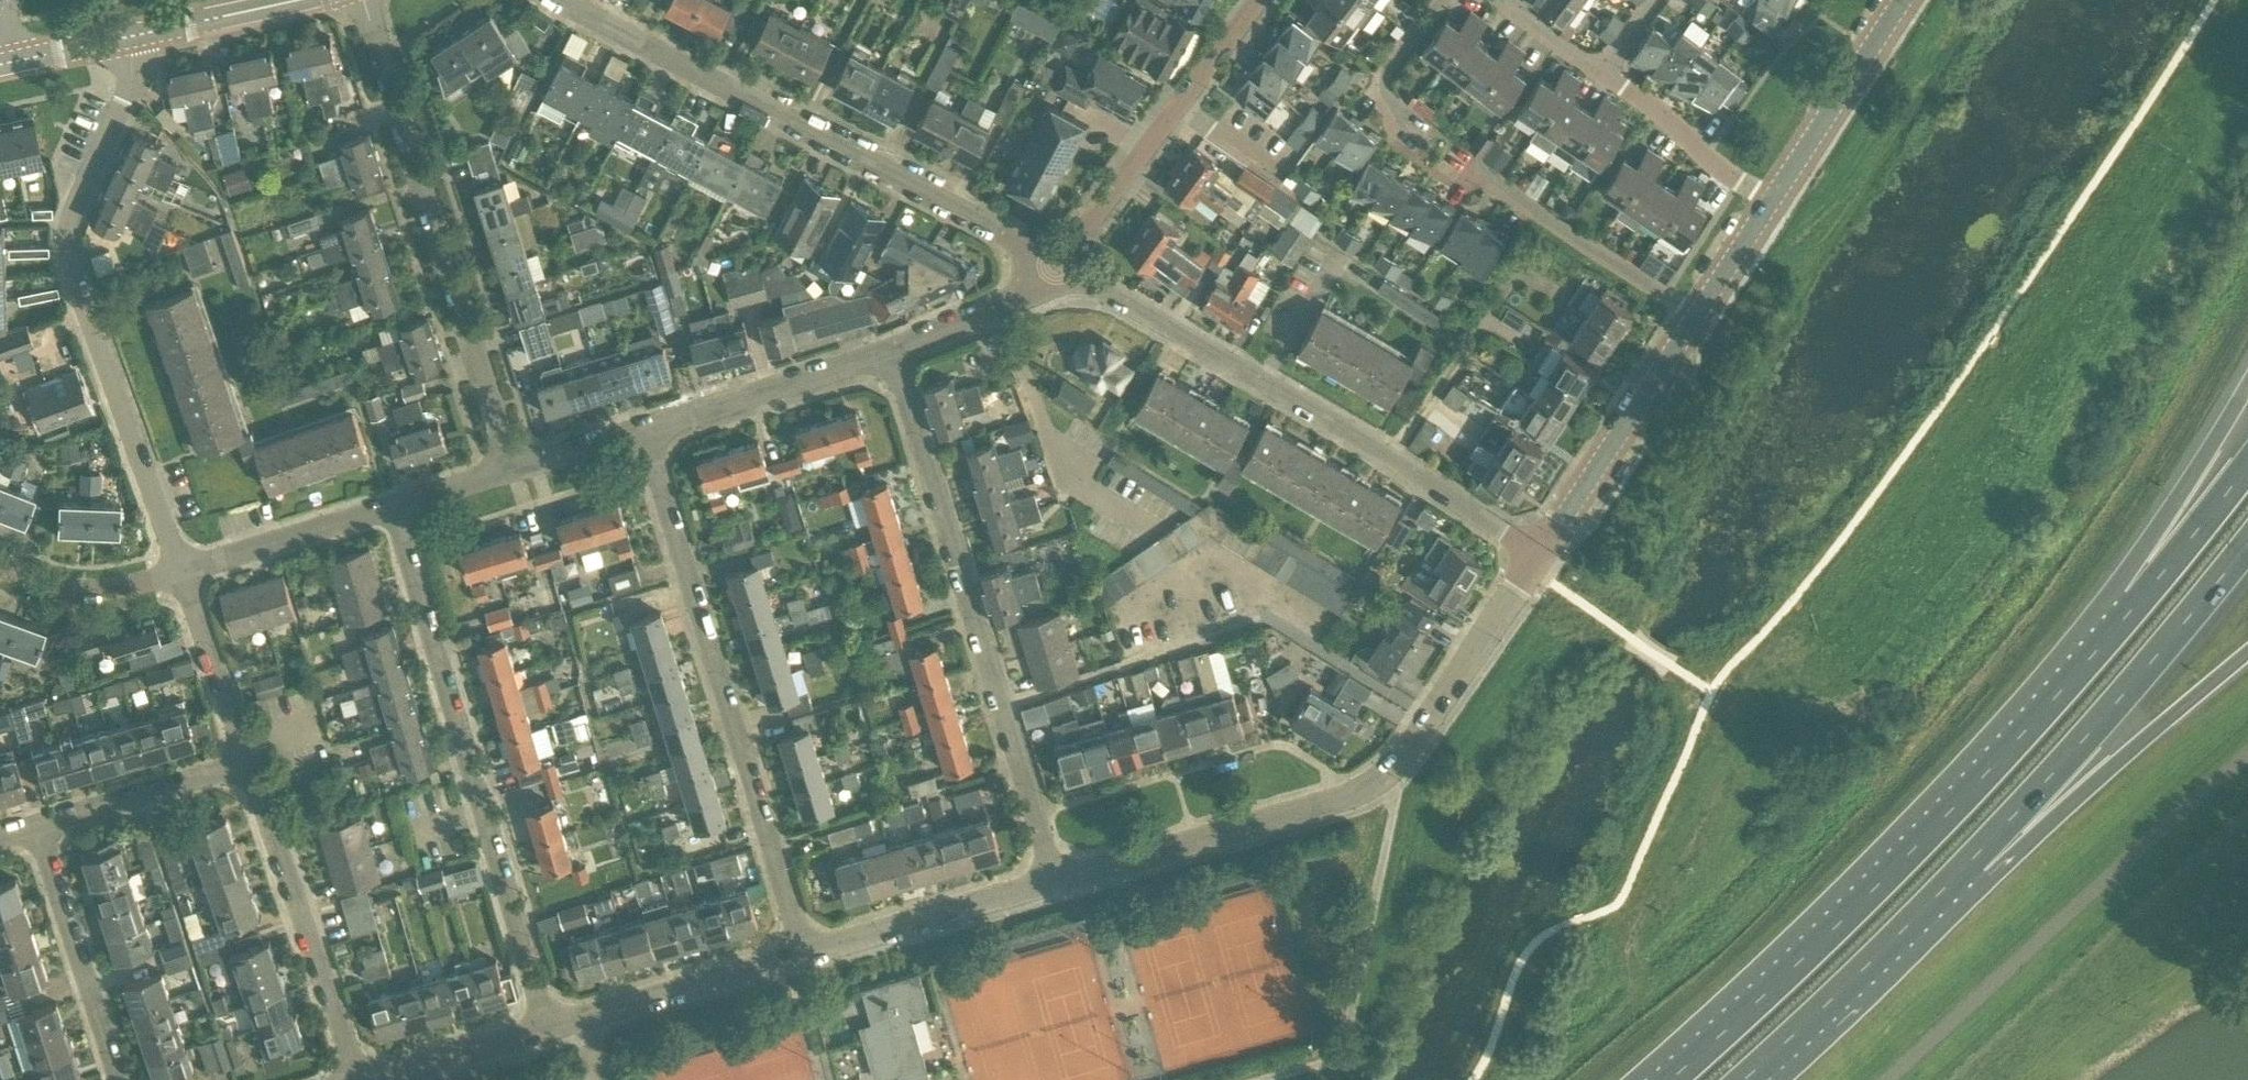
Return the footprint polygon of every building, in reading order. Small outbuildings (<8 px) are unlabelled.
[(702,0),(670,0),(666,7),(692,20),(702,0)] [(692,20),(717,34),(731,7),(718,0),(702,0),(692,20)] [(945,13),(960,21),(971,0),(949,0),(943,12),(945,13)] [(1010,14),(1054,37),(1062,21),(1023,0),(1018,0),(1010,14)] [(1151,0),(1134,0),(1110,41),(1166,74),(1195,25),(1151,0)] [(1200,18),(1210,0),(1169,0),(1200,18)] [(1327,0),(1311,0),(1317,4),(1307,16),(1340,41),(1355,21),(1327,0)] [(1366,0),(1327,0),(1355,21),(1364,27),(1378,9),(1370,2),(1366,0)] [(1409,17),(1418,6),(1411,0),(1388,0),(1409,17)] [(1575,0),(1534,0),(1555,16),(1550,22),(1568,35),(1575,26),(1566,19),(1579,3),(1575,0)] [(1709,0),(1704,0),(1698,8),(1708,15),(1715,4),(1709,0)] [(1771,0),(1748,0),(1741,9),(1775,34),(1780,27),(1777,24),(1786,12),(1786,11),(1771,0)] [(1786,12),(1790,14),(1795,8),(1790,5),(1794,0),(1771,0),(1786,11),(1786,12)] [(784,62),(802,27),(772,11),(753,46),(784,62)] [(1442,64),(1479,17),(1470,11),(1458,26),(1447,18),(1423,50),(1442,64)] [(1492,16),(1487,12),(1482,18),(1487,22),(1492,16)] [(484,67),(513,48),(490,14),(462,32),(484,67)] [(1624,21),(1614,14),(1607,24),(1617,31),(1624,21)] [(1273,31),(1307,55),(1321,38),(1292,15),(1278,34),(1273,31)] [(1461,79),(1485,48),(1474,39),(1487,23),(1479,17),(1442,64),(1461,79)] [(1735,36),(1743,26),(1734,18),(1725,28),(1735,36)] [(1609,41),(1617,31),(1607,24),(1599,34),(1609,41)] [(1650,70),(1672,41),(1653,26),(1638,47),(1628,60),(1635,65),(1638,61),(1650,70)] [(1753,33),(1743,26),(1735,36),(1745,44),(1753,33)] [(802,27),(784,62),(814,78),(832,42),(802,27)] [(1064,28),(1059,46),(1073,51),(1078,32),(1064,28)] [(1669,84),(1699,43),(1681,29),(1672,41),(1650,70),(1647,74),(1654,79),(1657,75),(1669,84)] [(1273,41),(1263,54),(1293,75),(1307,55),(1273,31),(1268,37),(1273,41)] [(450,77),(463,69),(471,80),(486,70),(484,67),(462,32),(433,51),(445,69),(444,69),(443,68),(438,72),(438,73),(437,74),(444,96),(457,88),(450,77)] [(337,114),(334,102),(344,100),(340,83),(331,85),(328,69),(338,67),(331,36),(309,41),(321,101),(325,117),(337,114)] [(1481,94),(1517,45),(1508,39),(1496,56),(1485,48),(1461,79),(1468,84),(1462,93),(1475,102),(1480,94),(1481,94)] [(321,101),(309,41),(287,46),(293,77),(302,75),(309,104),(321,101)] [(1688,98),(1720,56),(1719,57),(1699,43),(1669,84),(1666,88),(1673,94),(1676,89),(1688,98)] [(958,51),(945,44),(937,59),(950,66),(958,51)] [(1500,108),(1524,77),(1512,68),(1525,52),(1517,45),(1481,94),(1500,108)] [(863,104),(882,68),(866,60),(870,53),(855,46),(833,88),(863,104)] [(249,54),(263,113),(275,111),(269,82),(279,80),(272,49),(249,54)] [(1263,54),(1264,53),(1259,50),(1255,56),(1259,60),(1249,73),(1244,69),(1244,70),(1278,94),(1293,75),(1263,54)] [(586,60),(568,51),(546,93),(547,94),(540,107),(563,120),(570,106),(583,113),(606,70),(605,70),(599,81),(580,71),(586,60)] [(1099,53),(1087,76),(1066,65),(1054,88),(1086,104),(1092,93),(1128,112),(1145,81),(1115,65),(1116,62),(1099,53)] [(263,113),(249,54),(227,59),(234,90),(245,88),(251,116),(263,113)] [(1741,72),(1720,56),(1688,98),(1689,99),(1695,103),(1698,99),(1712,110),(1741,72)] [(944,144),(962,111),(945,102),(949,95),(939,89),(950,66),(937,59),(925,83),(936,89),(934,96),(916,130),(944,144)] [(212,62),(189,67),(203,127),(217,124),(210,96),(219,94),(212,62)] [(897,76),(882,68),(863,104),(894,119),(919,69),(904,62),(897,76)] [(1052,70),(1039,64),(1033,76),(1046,82),(1052,70)] [(203,127),(189,67),(167,72),(174,104),(184,101),(191,130),(203,127)] [(1345,85),(1352,75),(1342,67),(1334,77),(1345,85)] [(1530,141),(1572,75),(1564,69),(1553,86),(1540,78),(1518,112),(1539,125),(1529,140),(1530,141)] [(583,113),(594,119),(589,128),(615,142),(616,140),(636,101),(636,100),(619,91),(624,80),(606,70),(583,113)] [(1278,94),(1244,70),(1240,75),(1244,79),(1233,93),(1262,115),(1278,94)] [(992,118),(994,119),(1005,125),(1026,86),(1023,85),(1028,76),(1018,71),(1009,87),(992,118)] [(505,102),(519,120),(537,83),(519,74),(505,102)] [(1553,149),(1581,105),(1570,97),(1581,81),(1572,75),(1530,141),(1549,153),(1552,148),(1553,149)] [(1337,95),(1345,85),(1334,77),(1327,87),(1337,95)] [(636,101),(616,140),(631,148),(635,140),(656,151),(657,151),(673,120),(654,110),(660,99),(642,89),(636,100),(636,101)] [(1410,103),(1416,96),(1408,90),(1403,97),(1410,103)] [(1412,104),(1418,109),(1424,101),(1418,96),(1412,104)] [(1573,162),(1612,101),(1604,96),(1593,112),(1581,105),(1553,149),(1573,162)] [(1600,166),(1622,131),(1626,125),(1614,117),(1621,107),(1612,101),(1573,162),(1574,162),(1572,167),(1592,180),(1600,166)] [(1087,125),(1048,104),(1005,182),(1045,203),(1087,125)] [(1323,114),(1312,106),(1304,116),(1315,124),(1323,114)] [(657,151),(656,151),(650,161),(687,181),(693,170),(693,171),(715,129),(715,128),(709,139),(692,130),(698,119),(679,109),(673,120),(657,151)] [(1335,153),(1360,120),(1354,115),(1351,119),(1337,109),(1315,138),(1335,153)] [(962,111),(944,144),(972,159),(990,126),(962,111)] [(1308,134),(1315,124),(1304,116),(1296,126),(1308,134)] [(7,122),(16,167),(40,162),(31,117),(7,122)] [(1355,168),(1377,139),(1380,135),(1373,129),(1370,134),(1358,124),(1361,120),(1360,120),(1335,153),(1355,168)] [(7,122),(0,124),(0,171),(16,167),(7,122)] [(233,129),(208,135),(215,163),(240,156),(233,129)] [(715,129),(693,171),(730,190),(752,148),(751,147),(746,158),(728,149),(734,138),(715,129)] [(123,153),(176,178),(183,164),(157,152),(161,144),(133,131),(123,153)] [(1481,155),(1492,139),(1480,131),(1469,147),(1481,155)] [(317,175),(376,157),(369,133),(333,144),(337,155),(313,163),(317,175)] [(468,161),(493,153),(489,140),(464,148),(468,161)] [(1505,150),(1492,140),(1481,155),(1495,165),(1505,150)] [(1214,175),(1220,166),(1193,146),(1179,165),(1241,212),(1247,217),(1252,219),(1257,211),(1275,185),(1244,165),(1234,181),(1255,195),(1253,199),(1252,198),(1249,202),(1214,175)] [(752,148),(730,190),(768,209),(784,178),(766,169),(771,158),(752,148)] [(1623,204),(1655,154),(1647,148),(1636,165),(1624,157),(1602,190),(1623,204)] [(123,153),(112,176),(140,189),(144,180),(170,192),(176,178),(123,153)] [(497,166),(493,153),(468,161),(472,174),(497,166)] [(1643,217),(1665,183),(1654,176),(1664,160),(1655,154),(1623,204),(1624,204),(1617,216),(1635,228),(1642,216),(1643,217)] [(384,180),(376,157),(317,175),(322,189),(345,181),(348,192),(384,180)] [(1370,205),(1392,168),(1386,164),(1384,169),(1369,159),(1349,192),(1370,205)] [(1241,212),(1179,165),(1165,184),(1191,204),(1198,195),(1240,226),(1247,217),(1241,212)] [(223,173),(230,194),(251,187),(244,166),(223,173)] [(1390,217),(1412,181),(1407,177),(1404,181),(1391,173),(1394,169),(1392,168),(1370,205),(1390,217)] [(1532,179),(1525,190),(1536,198),(1548,180),(1536,173),(1532,179)] [(1663,230),(1695,180),(1686,174),(1676,190),(1665,183),(1643,217),(1663,230)] [(516,212),(533,206),(530,193),(512,199),(506,179),(493,183),(490,175),(475,179),(477,188),(476,188),(487,221),(516,212)] [(1525,190),(1532,179),(1526,175),(1521,177),(1516,183),(1525,190)] [(140,189),(112,176),(102,198),(156,223),(161,211),(135,199),(140,189)] [(1302,195),(1310,185),(1300,177),(1292,188),(1302,195)] [(792,244),(823,186),(806,178),(775,235),(792,244)] [(1684,243),(1705,210),(1693,202),(1704,185),(1695,180),(1663,230),(1684,243)] [(568,181),(561,193),(581,203),(587,192),(568,181)] [(1410,230),(1433,193),(1427,189),(1424,194),(1411,186),(1414,181),(1412,181),(1390,217),(1410,230)] [(1275,185),(1257,211),(1279,226),(1281,223),(1285,226),(1288,220),(1290,220),(1295,214),(1302,203),(1275,185)] [(1310,185),(1302,195),(1311,203),(1320,192),(1310,185)] [(823,186),(792,244),(808,253),(839,195),(823,186)] [(1431,243),(1454,206),(1447,202),(1444,206),(1431,198),(1434,194),(1433,193),(1410,230),(1431,243)] [(156,223),(102,198),(91,221),(119,233),(123,224),(155,239),(160,228),(155,226),(156,223)] [(829,286),(869,210),(852,201),(821,260),(818,259),(812,271),(820,276),(820,277),(828,281),(829,286)] [(1559,214),(1569,220),(1575,210),(1566,203),(1559,214)] [(620,222),(625,211),(613,205),(607,216),(620,222)] [(51,207),(31,208),(31,217),(51,216),(51,207)] [(324,248),(378,231),(370,207),(339,217),(342,228),(320,235),(324,248)] [(885,219),(869,210),(829,286),(830,292),(836,294),(848,274),(853,277),(885,219)] [(595,224),(598,218),(585,211),(582,217),(585,227),(595,224)] [(636,217),(625,211),(620,222),(631,228),(636,217)] [(1463,256),(1485,220),(1479,216),(1477,220),(1462,211),(1442,244),(1463,256)] [(516,212),(487,221),(497,254),(526,245),(516,212)] [(287,222),(291,235),(319,225),(315,213),(287,222)] [(1138,233),(1198,277),(1204,268),(1171,243),(1178,233),(1151,214),(1138,233)] [(567,221),(570,231),(585,227),(582,217),(567,221)] [(1174,223),(1182,229),(1186,223),(1179,217),(1174,223)] [(1288,220),(1285,226),(1269,249),(1292,264),(1311,235),(1288,220)] [(1484,270),(1507,233),(1500,228),(1497,233),(1484,225),(1487,220),(1485,220),(1463,256),(1484,270)] [(585,227),(570,231),(575,247),(606,238),(603,227),(597,224),(595,224),(585,227)] [(926,259),(933,245),(897,226),(881,254),(897,262),(905,248),(926,259)] [(1345,246),(1352,234),(1341,227),(1334,239),(1345,246)] [(236,239),(232,230),(221,234),(224,243),(236,239)] [(385,255),(378,231),(324,248),(329,263),(351,256),(354,265),(385,255)] [(707,233),(690,265),(698,261),(699,264),(709,262),(708,258),(704,254),(713,237),(707,233)] [(1198,277),(1138,233),(1124,251),(1151,271),(1158,261),(1177,275),(1171,285),(1185,296),(1198,277)] [(1352,234),(1345,246),(1356,253),(1363,241),(1352,234)] [(239,248),(236,239),(224,243),(228,253),(239,248)] [(208,249),(204,240),(194,244),(197,253),(208,249)] [(661,273),(677,269),(669,242),(654,247),(661,273)] [(197,253),(194,244),(183,247),(186,257),(197,253)] [(526,245),(497,254),(507,286),(536,277),(526,245)] [(905,248),(897,262),(896,269),(957,272),(961,284),(974,279),(975,268),(933,245),(926,259),(905,248)] [(1638,251),(1628,245),(1622,255),(1632,261),(1638,251)] [(27,247),(28,255),(48,255),(47,246),(27,247)] [(1230,252),(1221,246),(1213,258),(1223,264),(1230,252)] [(28,255),(27,247),(7,247),(7,256),(28,255)] [(91,252),(96,271),(114,266),(109,247),(91,252)] [(242,257),(239,248),(228,253),(231,262),(242,257)] [(211,258),(208,249),(197,253),(200,262),(211,258)] [(1639,265),(1654,275),(1664,260),(1649,251),(1639,265)] [(738,271),(732,252),(719,256),(732,304),(746,300),(738,271)] [(200,262),(197,253),(186,257),(190,266),(200,262)] [(1385,272),(1393,260),(1382,253),(1375,265),(1385,272)] [(612,254),(580,264),(583,274),(597,269),(599,273),(609,270),(607,265),(615,262),(612,254)] [(385,255),(354,265),(357,274),(333,281),(338,296),(393,278),(385,255)] [(245,267),(242,257),(231,262),(234,271),(245,267)] [(1216,266),(1220,269),(1223,264),(1213,258),(1212,257),(1208,264),(1215,269),(1216,266)] [(214,268),(211,258),(200,262),(204,271),(214,268)] [(1219,317),(1250,267),(1239,260),(1230,276),(1220,269),(1198,305),(1219,317)] [(1403,266),(1393,260),(1385,272),(1395,278),(1403,266)] [(784,261),(760,269),(765,285),(798,276),(784,261)] [(204,271),(200,262),(190,266),(193,275),(204,271)] [(639,276),(648,278),(653,271),(650,263),(642,262),(637,268),(639,276)] [(758,265),(738,271),(746,300),(768,294),(765,285),(760,269),(758,265)] [(249,276),(245,267),(234,271),(237,280),(249,276)] [(1260,273),(1250,267),(1219,317),(1239,329),(1256,301),(1246,295),(1260,273)] [(677,269),(661,273),(668,295),(684,291),(677,269)] [(896,276),(891,278),(893,281),(899,279),(903,290),(918,283),(925,300),(961,284),(957,272),(896,269),(896,276)] [(866,270),(861,278),(865,295),(867,294),(878,320),(925,300),(918,283),(903,290),(899,279),(893,281),(891,278),(882,282),(882,279),(866,270)] [(252,285),(249,276),(237,280),(240,289),(252,285)] [(798,276),(765,285),(768,294),(779,291),(779,293),(807,286),(798,276)] [(544,300),(536,277),(507,286),(518,319),(547,311),(564,306),(561,295),(544,300)] [(393,278),(338,296),(342,310),(366,302),(369,312),(400,302),(393,278)] [(807,286),(779,293),(785,311),(786,311),(795,341),(872,320),(865,295),(861,278),(851,297),(845,298),(836,294),(830,292),(811,297),(807,286)] [(1384,279),(1378,289),(1444,330),(1450,321),(1384,279)] [(650,313),(670,306),(663,282),(643,289),(650,313)] [(1435,303),(1442,292),(1431,285),(1424,296),(1435,303)] [(36,290),(38,299),(58,295),(56,286),(36,290)] [(162,336),(167,350),(163,352),(163,353),(167,352),(172,366),(171,366),(174,376),(178,385),(179,385),(184,399),(180,400),(180,401),(184,400),(189,414),(188,415),(195,434),(196,433),(201,447),(197,449),(197,450),(239,435),(245,433),(244,432),(194,287),(146,304),(146,305),(151,303),(155,317),(154,318),(161,337),(162,336)] [(38,299),(36,290),(17,294),(18,303),(38,299)] [(1442,292),(1435,303),(1445,310),(1452,298),(1442,292)] [(1602,292),(1587,315),(1617,335),(1632,312),(1602,292)] [(625,294),(613,297),(618,312),(617,313),(618,315),(631,311),(625,294)] [(618,312),(613,297),(602,300),(607,316),(617,313),(618,312)] [(1413,358),(1412,357),(1323,306),(1298,349),(1299,350),(1301,346),(1314,354),(1314,355),(1331,365),(1332,364),(1345,372),(1343,375),(1343,376),(1344,376),(1346,372),(1359,380),(1358,381),(1367,386),(1375,391),(1376,390),(1389,397),(1387,401),(1388,402),(1413,358)] [(1508,307),(1501,319),(1520,330),(1527,319),(1508,307)] [(584,323),(580,308),(568,312),(572,327),(584,323)] [(720,332),(727,361),(753,354),(745,325),(734,328),(733,322),(729,309),(713,314),(717,330),(718,330),(719,333),(720,332)] [(786,311),(785,311),(760,318),(769,349),(795,342),(795,341),(786,311)] [(396,325),(400,335),(377,343),(381,357),(435,339),(428,315),(396,325)] [(1617,335),(1587,315),(1572,338),(1602,357),(1617,335)] [(533,357),(553,352),(544,321),(524,328),(533,357)] [(499,330),(503,345),(525,339),(520,324),(499,330)] [(0,334),(0,355),(32,343),(25,325),(0,334)] [(290,330),(278,335),(283,349),(296,344),(290,330)] [(720,332),(719,333),(694,339),(702,368),(727,361),(720,332)] [(659,348),(655,337),(628,345),(640,385),(671,375),(664,347),(659,348)] [(412,373),(443,363),(435,339),(381,357),(386,371),(409,363),(412,373)] [(1120,354),(1103,344),(1099,350),(1090,345),(1080,346),(1076,353),(1078,363),(1088,369),(1083,377),(1099,387),(1105,379),(1119,387),(1129,370),(1115,361),(1120,354)] [(616,361),(597,367),(606,395),(640,385),(628,345),(624,346),(624,347),(613,351),(616,361)] [(1564,351),(1549,374),(1579,393),(1594,370),(1564,351)] [(597,367),(594,357),(575,363),(578,373),(565,377),(574,405),(606,395),(597,367)] [(928,413),(977,398),(976,395),(1017,383),(1008,363),(994,367),(998,379),(949,393),(946,381),(921,389),(928,413)] [(574,405),(565,377),(561,364),(544,369),(541,374),(544,383),(538,385),(547,413),(574,405)] [(353,379),(349,368),(339,371),(343,382),(353,379)] [(75,370),(26,388),(41,428),(90,410),(75,370)] [(343,382),(339,371),(330,374),(334,386),(343,382)] [(1241,467),(1263,479),(1374,544),(1400,501),(1399,500),(1396,504),(1383,496),(1384,495),(1375,490),(1367,485),(1366,486),(1353,479),(1355,475),(1354,474),(1352,478),(1339,471),(1340,469),(1331,464),(1323,459),(1322,461),(1309,453),(1311,449),(1310,449),(1308,452),(1295,445),(1296,444),(1278,434),(1278,435),(1265,427),(1267,423),(1266,423),(1244,461),(1230,453),(1248,423),(1247,422),(1245,426),(1232,418),(1232,417),(1224,412),(1215,407),(1215,408),(1202,401),(1204,397),(1203,396),(1201,400),(1188,393),(1188,391),(1171,381),(1170,382),(1157,375),(1159,371),(1158,371),(1133,414),(1225,468),(1215,484),(1227,491),(1241,467)] [(334,386),(330,374),(321,378),(325,389),(334,386)] [(1579,393),(1549,374),(1534,396),(1565,415),(1579,393)] [(325,389),(321,378),(311,381),(315,392),(325,389)] [(406,401),(418,397),(427,394),(422,380),(401,386),(405,401),(406,401)] [(1063,380),(1053,396),(1085,416),(1094,400),(1063,380)] [(315,392),(311,381),(302,384),(306,395),(315,392)] [(1453,383),(1442,400),(1456,410),(1468,393),(1453,383)] [(306,395),(302,384),(293,387),(297,398),(306,395)] [(297,398),(293,387),(284,390),(287,402),(297,398)] [(287,402),(284,390),(274,394),(278,405),(287,402)] [(371,420),(373,420),(385,416),(378,395),(364,399),(371,420)] [(1565,415),(1534,396),(1520,418),(1550,438),(1565,415)] [(418,397),(406,401),(423,455),(448,447),(443,433),(456,429),(450,408),(435,413),(437,416),(425,420),(418,397)] [(980,411),(977,398),(928,413),(935,437),(960,429),(957,418),(980,411)] [(406,401),(405,401),(392,405),(399,428),(388,431),(398,463),(423,455),(406,401)] [(353,409),(279,435),(256,443),(255,444),(260,458),(271,491),(273,491),(271,486),(285,482),(286,483),(295,480),(305,476),(304,475),(318,470),(320,474),(321,474),(320,470),(334,465),(334,466),(353,459),(352,458),(367,453),(368,457),(369,457),(353,409)] [(856,413),(826,423),(834,448),(864,439),(856,413)] [(1478,442),(1527,473),(1529,470),(1532,472),(1537,464),(1534,462),(1542,450),(1512,431),(1514,428),(1495,416),(1478,442)] [(1010,442),(1030,436),(1033,435),(1027,417),(1026,418),(1005,425),(1010,442)] [(1437,427),(1426,421),(1408,447),(1420,454),(1437,427)] [(834,448),(826,423),(796,432),(804,457),(834,448)] [(260,458),(255,444),(256,443),(255,441),(251,429),(247,431),(244,432),(245,433),(239,435),(248,462),(260,458)] [(1441,429),(1429,444),(1453,462),(1464,447),(1441,429)] [(1038,433),(1033,435),(1030,436),(1031,438),(1036,453),(1043,450),(1038,433)] [(80,460),(78,439),(60,441),(62,462),(80,460)] [(4,453),(6,454),(5,455),(15,458),(20,447),(9,442),(4,453)] [(1527,473),(1478,442),(1467,459),(1471,462),(1468,466),(1512,497),(1520,485),(1522,487),(1528,478),(1525,477),(1527,473)] [(728,452),(736,478),(766,468),(758,443),(728,452)] [(970,477),(1029,459),(1025,446),(998,454),(995,444),(963,453),(970,477)] [(15,458),(25,462),(29,450),(20,447),(15,458)] [(872,461),(867,448),(854,452),(859,465),(872,461)] [(728,452),(699,461),(707,488),(717,485),(719,493),(722,492),(739,487),(736,478),(728,452)] [(1199,511),(1205,508),(1114,452),(1108,462),(1193,514),(1199,511)] [(0,467),(0,470),(9,474),(15,458),(5,455),(0,467)] [(785,459),(789,472),(801,469),(797,455),(785,459)] [(15,458),(9,474),(18,478),(25,462),(15,458)] [(789,472),(785,459),(772,463),(776,476),(789,472)] [(1033,473),(1029,459),(970,477),(977,501),(1009,491),(1008,488),(1006,482),(1033,473)] [(5,485),(5,484),(9,474),(0,470),(0,498),(5,485)] [(87,491),(87,475),(77,475),(76,491),(87,491)] [(98,475),(87,475),(87,491),(98,492),(98,475)] [(1009,491),(977,501),(984,524),(1043,506),(1039,492),(1028,496),(1024,483),(1008,488),(1009,491)] [(831,489),(836,503),(850,498),(846,484),(831,489)] [(5,485),(0,498),(0,512),(24,521),(33,495),(5,485)] [(871,522),(896,515),(887,485),(862,492),(871,522)] [(722,492),(719,493),(709,496),(713,509),(726,506),(722,492)] [(87,531),(88,502),(59,501),(57,529),(87,531)] [(118,504),(88,502),(87,531),(116,532),(118,504)] [(618,502),(588,512),(600,550),(617,545),(620,556),(634,552),(630,540),(618,502)] [(1205,508),(1199,511),(1212,535),(1222,542),(1236,521),(1210,505),(1205,508)] [(1043,506),(984,524),(992,548),(1024,538),(1021,526),(1047,518),(1043,506)] [(801,525),(795,507),(784,510),(789,529),(801,525)] [(1193,514),(1185,519),(1201,543),(1212,535),(1199,511),(1193,514)] [(600,550),(588,512),(558,521),(566,548),(578,544),(582,555),(600,550)] [(896,515),(871,522),(876,537),(863,541),(849,545),(849,547),(840,550),(843,558),(852,555),(854,560),(868,556),(880,552),(905,544),(896,515)] [(1386,540),(1399,548),(1413,526),(1399,518),(1386,540)] [(1201,543),(1185,519),(1174,527),(1190,550),(1201,543)] [(1236,521),(1222,542),(1233,549),(1246,527),(1236,521)] [(1174,527),(1164,534),(1179,557),(1190,550),(1174,527)] [(1246,527),(1233,549),(1244,555),(1257,534),(1246,527)] [(723,536),(727,549),(750,542),(746,529),(723,536)] [(1267,537),(1347,587),(1353,578),(1272,529),(1267,537)] [(521,533),(491,543),(498,567),(499,569),(501,578),(530,569),(529,567),(537,565),(537,568),(547,565),(550,564),(546,551),(540,552),(528,556),(521,533)] [(1072,533),(1055,538),(1062,565),(1080,560),(1072,533)] [(1179,557),(1164,534),(1153,542),(1168,565),(1179,557)] [(1268,541),(1257,534),(1244,555),(1255,562),(1268,541)] [(1449,540),(1435,561),(1468,581),(1481,560),(1449,540)] [(1268,541),(1255,562),(1265,568),(1278,547),(1268,541)] [(1153,542),(1142,549),(1158,572),(1168,565),(1153,542)] [(491,543),(461,552),(469,578),(499,569),(498,567),(491,543)] [(914,574),(905,544),(880,552),(889,581),(914,574)] [(559,546),(546,551),(550,564),(554,578),(567,573),(559,546)] [(336,591),(378,579),(369,547),(326,560),(336,591)] [(1278,547),(1265,568),(1276,575),(1289,554),(1278,547)] [(1158,572),(1142,549),(1131,557),(1147,579),(1158,572)] [(738,599),(767,590),(760,565),(775,561),(772,551),(752,557),(754,565),(730,573),(738,599)] [(1289,554),(1276,575),(1287,582),(1300,560),(1289,554)] [(871,566),(868,556),(854,560),(856,570),(871,566)] [(1147,579),(1131,557),(1121,564),(1136,587),(1147,579)] [(1300,560),(1287,582),(1297,588),(1311,567),(1300,560)] [(1468,581),(1435,561),(1429,571),(1415,561),(1401,583),(1405,586),(1405,587),(1428,601),(1435,590),(1455,602),(1468,581)] [(985,598),(1047,579),(1043,566),(1016,574),(1012,563),(978,573),(985,598)] [(1136,587),(1121,564),(1110,571),(1125,594),(1136,587)] [(1358,590),(1376,593),(1381,569),(1364,565),(1358,590)] [(641,585),(640,582),(636,567),(608,575),(614,593),(641,585)] [(1321,573),(1311,567),(1297,588),(1308,595),(1321,573)] [(1125,594),(1110,571),(1099,579),(1114,601),(1125,594)] [(283,573),(252,583),(264,624),(295,615),(283,573)] [(1321,573),(1308,595),(1319,602),(1332,580),(1321,573)] [(923,604),(914,574),(889,581),(898,611),(923,604)] [(574,601),(596,594),(591,578),(569,585),(574,601)] [(388,610),(378,579),(336,591),(345,623),(388,610)] [(1047,579),(985,598),(992,622),(1028,611),(1025,601),(1051,593),(1047,579)] [(1114,601),(1099,579),(1088,586),(1103,609),(1114,601)] [(1332,580),(1319,602),(1329,608),(1343,586),(1332,580)] [(264,624),(252,583),(221,592),(233,633),(264,624)] [(484,583),(471,587),(475,600),(488,597),(484,583)] [(1343,586),(1329,608),(1340,615),(1353,593),(1343,586)] [(767,590),(738,599),(746,625),(775,616),(767,590)] [(790,611),(805,607),(802,596),(786,600),(790,611)] [(1407,600),(1385,634),(1421,659),(1433,642),(1423,636),(1434,619),(1407,600)] [(490,629),(514,622),(510,610),(508,604),(485,611),(490,629)] [(805,607),(790,611),(793,623),(813,617),(810,606),(805,607)] [(641,648),(669,639),(661,613),(636,620),(634,612),(615,618),(618,627),(633,623),(641,648)] [(7,645),(14,619),(0,614),(0,643),(7,645)] [(892,634),(905,630),(905,627),(906,627),(902,614),(887,618),(888,619),(887,619),(892,634)] [(783,642),(775,616),(746,625),(754,651),(783,642)] [(1027,658),(1069,646),(1060,617),(1018,629),(1027,658)] [(514,622),(490,629),(491,632),(485,634),(488,647),(479,649),(488,679),(515,671),(506,641),(505,642),(503,636),(515,633),(516,636),(540,629),(536,618),(526,620),(525,618),(514,622)] [(42,629),(14,619),(7,645),(33,654),(42,629)] [(131,668),(156,659),(151,645),(160,643),(152,619),(106,634),(104,629),(79,637),(85,655),(108,647),(112,659),(126,654),(131,668)] [(364,646),(342,653),(344,662),(345,665),(400,649),(392,624),(361,634),(364,646)] [(905,630),(892,634),(892,637),(871,643),(875,656),(882,654),(885,667),(905,671),(915,668),(920,685),(945,677),(936,647),(912,654),(910,646),(912,645),(908,632),(906,633),(905,630)] [(1421,659),(1385,634),(1374,651),(1369,647),(1359,650),(1350,663),(1389,687),(1400,670),(1410,675),(1421,659)] [(669,639),(641,648),(649,674),(677,665),(669,639)] [(1262,640),(1250,643),(1247,644),(1250,655),(1265,651),(1262,640)] [(791,668),(783,642),(754,651),(762,677),(791,668)] [(806,663),(821,658),(838,654),(834,643),(803,652),(806,663)] [(1069,646),(1027,658),(1036,688),(1078,675),(1069,646)] [(1300,675),(1286,653),(1284,648),(1265,659),(1264,672),(1274,690),(1300,675)] [(400,649),(345,665),(349,677),(372,669),(375,680),(407,671),(400,649)] [(1194,653),(1204,690),(1218,738),(1219,738),(1218,737),(1242,730),(1243,731),(1244,731),(1244,730),(1253,727),(1253,728),(1254,728),(1246,699),(1236,702),(1233,691),(1231,692),(1232,693),(1221,696),(1207,649),(1194,653)] [(1191,653),(1177,657),(1184,678),(1198,673),(1191,653)] [(0,665),(0,675),(5,677),(11,660),(3,658),(0,665)] [(825,670),(821,658),(806,663),(810,675),(825,670)] [(176,679),(172,663),(144,671),(144,673),(148,683),(149,687),(176,679)] [(1145,668),(1149,681),(1161,677),(1156,664),(1145,668)] [(677,665),(649,674),(657,700),(685,691),(677,665)] [(617,682),(632,677),(629,666),(613,670),(617,682)] [(791,668),(762,677),(770,704),(786,699),(790,713),(812,706),(808,693),(799,695),(791,668)] [(1149,681),(1145,668),(1131,672),(1138,694),(1152,690),(1149,681)] [(407,671),(375,680),(378,691),(355,698),(358,710),(413,694),(407,671)] [(515,671),(488,679),(497,709),(549,692),(559,688),(555,676),(519,687),(515,671)] [(137,674),(119,680),(122,692),(141,686),(141,685),(148,683),(144,673),(137,674)] [(254,681),(260,698),(286,690),(281,673),(254,681)] [(1348,675),(1332,701),(1333,701),(1312,735),(1313,734),(1335,747),(1334,748),(1335,749),(1356,714),(1355,713),(1355,714),(1353,713),(1361,700),(1364,701),(1371,689),(1348,675)] [(632,677),(617,682),(592,689),(595,701),(619,694),(619,693),(635,689),(632,677)] [(945,677),(920,685),(929,714),(954,707),(945,677)] [(122,692),(119,680),(103,684),(107,697),(122,692)] [(1069,692),(1066,693),(1071,706),(1071,707),(1085,703),(1086,709),(1101,704),(1098,695),(1095,684),(1069,692)] [(1266,700),(1266,684),(1252,688),(1256,702),(1266,700)] [(1333,701),(1332,701),(1311,688),(1312,687),(1311,686),(1289,721),(1290,722),(1291,721),(1312,734),(1311,735),(1312,735),(1333,701)] [(1218,738),(1204,690),(1179,697),(1193,746),(1194,746),(1193,744),(1217,737),(1218,739),(1218,738)] [(82,691),(67,695),(71,707),(73,713),(87,709),(82,691)] [(693,717),(685,691),(657,700),(665,726),(693,717)] [(553,705),(549,692),(497,709),(506,738),(532,731),(527,712),(553,705)] [(1071,706),(1066,693),(1043,702),(1048,715),(1071,706)] [(1157,713),(1168,753),(1169,753),(1168,752),(1192,745),(1193,746),(1179,697),(1178,693),(1164,697),(1161,702),(1164,712),(1157,714),(1157,713)] [(421,718),(413,694),(358,710),(362,722),(384,716),(388,728),(421,718)] [(71,707),(67,695),(52,700),(55,712),(71,707)] [(902,720),(916,715),(912,702),(898,707),(902,720)] [(156,712),(168,752),(168,751),(192,744),(192,745),(193,745),(182,705),(181,705),(181,707),(157,713),(157,712),(156,712)] [(954,707),(929,714),(938,744),(963,736),(954,707)] [(11,713),(18,737),(19,739),(33,736),(26,709),(11,713)] [(1107,728),(1106,728),(1118,767),(1118,766),(1142,759),(1142,760),(1143,760),(1131,720),(1131,721),(1128,709),(1119,712),(1122,724),(1107,729),(1107,728)] [(1,730),(14,725),(9,710),(0,713),(0,727),(1,730)] [(791,717),(792,720),(796,732),(797,732),(780,738),(788,764),(817,755),(809,729),(820,726),(815,711),(814,712),(813,711),(791,717)] [(168,752),(156,712),(156,713),(156,714),(132,721),(132,720),(131,720),(143,760),(143,759),(143,758),(167,751),(167,752),(168,752)] [(1132,720),(1131,720),(1143,760),(1143,759),(1167,752),(1167,753),(1168,753),(1157,713),(1156,713),(1156,715),(1132,722),(1132,720)] [(916,715),(902,720),(906,732),(920,728),(916,715)] [(701,743),(693,717),(665,726),(673,751),(701,743)] [(1055,742),(1067,782),(1068,782),(1068,781),(1092,774),(1092,775),(1082,736),(1077,717),(1062,721),(1067,740),(1057,743),(1057,742),(1055,742)] [(421,718),(388,728),(392,740),(367,747),(371,760),(429,743),(421,718)] [(633,734),(648,729),(645,718),(629,722),(633,734)] [(143,760),(131,720),(131,721),(107,728),(107,727),(106,727),(117,767),(118,767),(118,765),(142,758),(142,760),(143,760)] [(554,726),(559,744),(577,739),(572,721),(554,726)] [(117,767),(106,727),(106,728),(82,735),(82,734),(81,734),(92,774),(93,774),(93,773),(116,766),(117,767)] [(1106,729),(1082,736),(1092,775),(1093,775),(1093,773),(1117,766),(1117,768),(1118,767),(1106,728),(1106,729)] [(648,729),(633,734),(636,745),(652,741),(648,729)] [(532,731),(506,738),(515,769),(516,768),(520,784),(543,777),(559,773),(555,760),(541,764),(540,761),(541,761),(532,731)] [(56,741),(56,742),(67,781),(68,781),(67,780),(91,773),(92,774),(81,734),(80,735),(81,736),(57,743),(56,741)] [(834,751),(848,746),(845,734),(829,739),(833,751),(834,751)] [(973,767),(963,736),(938,744),(948,774),(973,767)] [(883,740),(872,743),(877,758),(888,755),(883,740)] [(67,781),(56,742),(55,742),(56,743),(32,750),(31,749),(30,749),(41,789),(43,789),(42,787),(66,780),(67,782),(67,781)] [(436,767),(429,743),(371,760),(375,773),(402,765),(405,776),(436,767)] [(701,743),(673,751),(680,776),(709,768),(701,743)] [(848,746),(834,751),(837,761),(851,757),(848,746)] [(23,793),(23,794),(25,794),(13,754),(12,754),(12,755),(2,759),(0,752),(0,800),(23,793)] [(825,782),(821,766),(817,755),(788,764),(796,790),(825,782)] [(371,761),(357,765),(360,775),(374,771),(371,761)] [(680,776),(665,780),(649,785),(652,796),(674,789),(675,792),(684,789),(689,803),(717,795),(709,768),(680,776)] [(649,785),(665,780),(661,769),(645,774),(649,785)] [(840,775),(844,788),(860,783),(856,770),(840,775)] [(559,773),(543,777),(548,797),(564,792),(559,773)] [(929,801),(940,798),(933,775),(908,783),(911,796),(926,792),(929,801)] [(834,808),(825,782),(796,790),(805,817),(834,808)] [(979,787),(954,794),(958,807),(983,799),(979,787)] [(717,795),(689,803),(697,830),(725,821),(717,795)] [(944,812),(940,798),(929,801),(933,816),(944,812)] [(922,803),(904,808),(908,821),(926,815),(922,803)] [(537,841),(562,834),(553,804),(528,811),(537,841)] [(908,821),(904,808),(886,814),(889,826),(908,821)] [(329,860),(371,847),(362,816),(320,829),(329,860)] [(196,855),(235,842),(235,841),(234,842),(226,818),(227,818),(227,817),(188,830),(188,831),(189,831),(197,854),(196,855)] [(964,824),(963,824),(974,864),(975,864),(975,863),(999,856),(999,857),(1000,856),(989,817),(988,817),(988,818),(964,825),(964,824)] [(870,819),(854,823),(857,835),(873,831),(870,819)] [(661,826),(665,838),(680,834),(676,821),(661,826)] [(857,835),(854,823),(828,831),(831,844),(858,836),(857,835)] [(974,864),(963,824),(963,826),(939,833),(938,831),(949,871),(950,871),(950,870),(974,863),(974,864)] [(949,871),(938,831),(937,832),(938,833),(914,840),(913,839),(924,879),(925,878),(924,877),(948,870),(949,871)] [(562,834),(537,841),(546,872),(571,864),(562,834)] [(89,887),(128,874),(128,873),(127,873),(124,865),(129,863),(121,838),(83,851),(86,859),(81,861),(81,863),(82,862),(90,886),(89,886),(89,887)] [(150,866),(159,863),(151,838),(138,842),(146,867),(150,866)] [(170,839),(168,840),(159,843),(166,865),(177,861),(170,839)] [(924,879),(913,839),(912,839),(913,840),(889,847),(888,846),(899,886),(900,886),(899,884),(923,877),(924,879)] [(235,842),(196,855),(196,856),(198,855),(206,879),(205,880),(244,866),(243,866),(234,843),(236,842),(235,842)] [(899,886),(888,846),(887,846),(887,847),(863,854),(863,853),(862,853),(874,893),(874,892),(898,885),(899,886)] [(371,847),(329,860),(338,890),(380,878),(371,847)] [(715,879),(741,871),(736,851),(710,859),(715,879)] [(874,893),(862,853),(862,854),(862,855),(838,862),(838,860),(837,861),(838,865),(827,868),(834,893),(845,890),(848,901),(849,900),(849,899),(873,892),(873,893),(874,893)] [(163,876),(159,863),(150,866),(154,879),(163,876)] [(698,863),(684,867),(691,887),(699,885),(695,871),(700,870),(698,863)] [(572,869),(575,882),(589,878),(585,865),(572,869)] [(244,866),(205,880),(205,881),(206,880),(215,904),(213,904),(214,905),(253,891),(252,891),(251,891),(243,867),(244,867),(244,866)] [(691,887),(684,867),(671,871),(677,891),(691,887)] [(446,883),(443,874),(441,868),(416,875),(419,885),(421,890),(446,883)] [(449,894),(475,887),(473,880),(460,884),(456,870),(443,874),(446,883),(449,894)] [(128,874),(89,887),(90,887),(99,911),(97,911),(98,912),(137,898),(136,898),(135,898),(127,875),(129,874),(128,874)] [(416,875),(402,879),(405,889),(419,885),(416,875)] [(172,881),(175,890),(188,886),(185,876),(172,881)] [(639,895),(653,891),(648,877),(635,881),(639,895)] [(24,904),(24,903),(23,904),(15,880),(16,880),(15,879),(0,884),(0,912),(24,904)] [(637,893),(634,883),(623,887),(626,897),(637,893)] [(721,894),(732,934),(733,934),(732,933),(756,926),(757,927),(758,927),(746,887),(745,887),(746,889),(722,896),(721,894)] [(346,909),(371,902),(367,889),(342,896),(346,909)] [(253,891),(214,905),(215,905),(223,929),(191,940),(195,949),(235,937),(231,927),(261,916),(261,915),(260,916),(252,892),(253,892),(253,891)] [(696,902),(707,942),(708,941),(707,940),(731,933),(731,934),(732,934),(721,894),(720,895),(721,896),(696,903),(696,902)] [(610,896),(593,901),(597,914),(614,909),(610,896)] [(137,898),(98,912),(99,912),(107,935),(106,936),(145,923),(144,923),(136,899),(137,899),(137,898)] [(179,902),(183,915),(192,912),(188,899),(179,902)] [(590,921),(585,904),(584,901),(557,909),(558,912),(537,919),(541,931),(562,925),(563,929),(590,921)] [(371,902),(346,909),(350,922),(374,915),(371,902)] [(707,942),(696,902),(695,902),(695,903),(671,910),(671,909),(670,909),(682,949),(682,947),(706,940),(706,942),(707,942)] [(32,929),(32,928),(31,929),(23,905),(24,905),(24,904),(0,912),(0,940),(32,929)] [(173,904),(161,908),(164,917),(176,913),(173,904)] [(646,916),(645,916),(657,956),(657,955),(681,948),(681,949),(682,949),(670,909),(670,910),(646,917),(646,916)] [(378,927),(374,915),(350,922),(353,935),(378,927)] [(621,924),(620,924),(632,963),(632,962),(656,955),(656,956),(657,956),(645,916),(645,917),(645,918),(621,925),(621,924)] [(145,924),(145,923),(106,936),(106,937),(107,936),(115,960),(114,961),(114,962),(154,948),(153,947),(152,948),(144,924),(145,924)] [(632,963),(620,924),(620,925),(596,932),(596,931),(595,931),(606,971),(607,971),(607,969),(631,962),(631,964),(632,963)] [(32,929),(0,940),(0,959),(2,966),(1,966),(1,967),(40,954),(40,953),(39,954),(31,930),(32,929)] [(606,971),(595,931),(594,931),(595,932),(571,939),(570,938),(569,938),(571,945),(562,947),(570,974),(579,971),(581,978),(582,978),(582,977),(605,970),(606,971)] [(239,950),(235,937),(195,949),(200,965),(232,954),(240,978),(239,978),(239,979),(278,965),(277,965),(269,941),(270,941),(270,940),(239,950)] [(163,959),(188,951),(184,938),(159,946),(163,959)] [(188,951),(163,959),(167,972),(193,964),(188,951)] [(40,954),(1,967),(3,967),(11,991),(9,991),(10,992),(49,979),(48,978),(47,978),(39,955),(41,954),(40,954)] [(386,959),(365,965),(360,966),(363,979),(389,971),(386,959)] [(470,967),(482,1007),(483,1007),(482,1005),(506,998),(507,1000),(508,999),(496,960),(495,960),(495,961),(471,968),(471,967),(470,967)] [(278,965),(239,979),(241,979),(249,1003),(248,1003),(248,1004),(287,990),(287,989),(286,990),(277,966),(279,966),(278,965)] [(446,974),(445,974),(457,1014),(457,1013),(481,1006),(481,1007),(482,1007),(470,967),(470,969),(446,976),(446,974)] [(131,1010),(170,997),(169,997),(161,974),(162,973),(162,972),(122,985),(123,986),(124,986),(132,1009),(131,1010)] [(918,972),(861,989),(871,1022),(859,1026),(874,1079),(876,1079),(899,1074),(900,1079),(929,1079),(912,1018),(930,1013),(918,972)] [(457,1014),(445,974),(445,975),(445,976),(421,983),(421,982),(420,982),(432,1021),(432,1020),(456,1013),(456,1014),(457,1014)] [(396,989),(395,989),(407,1029),(407,1028),(407,1027),(431,1020),(431,1022),(432,1021),(420,982),(420,983),(396,990),(396,989)] [(189,990),(194,1004),(205,1000),(200,986),(189,990)] [(407,1029),(395,989),(394,989),(395,990),(371,997),(370,996),(369,997),(381,1036),(382,1036),(382,1035),(406,1028),(406,1029),(407,1029)] [(287,990),(248,1004),(249,1004),(258,1027),(256,1028),(257,1028),(296,1015),(295,1014),(294,1015),(286,991),(287,990)] [(9,1006),(4,993),(0,994),(0,1009),(9,1006)] [(211,999),(217,1014),(228,1010),(223,995),(211,999)] [(170,997),(131,1010),(131,1011),(132,1010),(140,1034),(139,1034),(139,1035),(179,1022),(178,1022),(177,1022),(169,998),(170,998),(170,997)] [(824,1013),(821,1000),(806,1004),(809,1017),(824,1013)] [(19,1017),(27,1040),(26,1041),(65,1028),(64,1028),(56,1005),(57,1004),(56,1003),(17,1016),(18,1017),(19,1017)] [(8,1020),(12,1018),(9,1006),(0,1009),(0,1022),(8,1020)] [(296,1015),(257,1028),(257,1029),(258,1028),(266,1052),(265,1052),(265,1053),(304,1040),(304,1039),(303,1039),(295,1016),(296,1015)] [(179,1022),(139,1035),(139,1036),(141,1035),(149,1059),(147,1059),(148,1060),(187,1047),(187,1046),(186,1047),(177,1023),(179,1023),(179,1022)] [(218,1028),(221,1039),(233,1035),(230,1024),(218,1028)] [(203,1041),(208,1040),(220,1036),(218,1028),(217,1025),(200,1030),(203,1041)] [(27,1042),(35,1065),(34,1066),(73,1053),(73,1052),(72,1053),(64,1029),(65,1029),(65,1028),(26,1041),(26,1042),(27,1042)] [(230,1065),(221,1039),(220,1036),(208,1040),(218,1069),(230,1065)] [(234,1066),(243,1064),(234,1038),(225,1041),(234,1066)] [(187,1047),(148,1060),(149,1060),(156,1079),(172,1079),(195,1072),(195,1071),(194,1072),(186,1048),(187,1048),(187,1047)] [(3,1076),(14,1072),(7,1051),(0,1053),(0,1067),(3,1076)] [(40,1079),(75,1079),(82,1078),(81,1077),(80,1078),(72,1054),(73,1054),(73,1053),(34,1066),(34,1067),(36,1066),(40,1079)]
